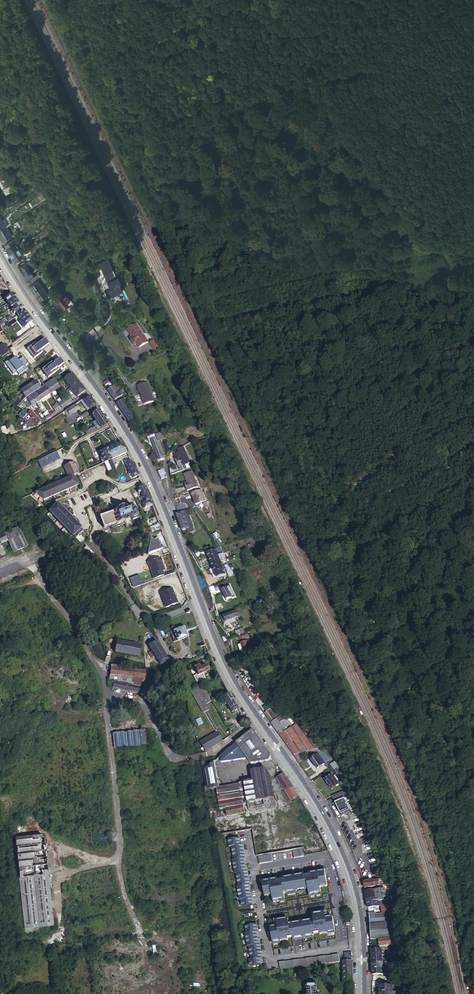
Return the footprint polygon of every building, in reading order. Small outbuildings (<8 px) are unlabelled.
[(453,2),(446,7),(449,11),(456,5),(453,2)] [(0,220),(0,230),(6,227),(12,223),(9,217),(4,220),(4,222),(3,223),(1,219),(0,220)] [(0,230),(0,237),(4,244),(10,241),(8,237),(11,236),(6,227),(0,230)] [(13,240),(5,245),(9,253),(18,248),(13,240)] [(9,253),(15,262),(18,260),(23,257),(18,248),(9,253)] [(26,261),(23,257),(18,260),(20,265),(26,261)] [(36,264),(32,258),(26,262),(25,262),(26,263),(21,266),(27,276),(30,274),(32,273),(31,272),(29,268),(36,264)] [(117,276),(109,258),(99,263),(108,281),(111,287),(110,287),(113,295),(124,290),(120,283),(122,282),(119,276),(117,276)] [(31,272),(38,268),(36,264),(29,268),(31,272)] [(33,277),(28,281),(31,285),(43,277),(40,272),(33,277)] [(31,285),(29,286),(33,291),(41,285),(44,284),(43,283),(46,281),(43,277),(31,285)] [(41,285),(33,291),(36,296),(45,290),(41,285)] [(40,301),(48,295),(45,290),(36,296),(40,301)] [(60,301),(64,307),(68,304),(67,302),(70,300),(63,292),(61,293),(60,292),(59,293),(59,294),(56,297),(59,302),(60,301)] [(14,299),(12,295),(4,300),(5,300),(7,304),(14,299)] [(17,303),(14,299),(7,304),(9,306),(10,307),(9,308),(9,309),(12,307),(17,303)] [(16,313),(18,316),(24,312),(17,303),(12,307),(14,310),(12,311),(14,314),(16,313)] [(25,327),(32,322),(24,312),(18,316),(22,321),(21,322),(25,327)] [(136,343),(142,351),(151,346),(136,323),(127,329),(130,334),(129,338),(132,343),(134,344),(136,343)] [(153,349),(159,346),(153,338),(148,342),(153,349)] [(84,391),(72,374),(66,378),(64,379),(76,396),(84,391)] [(111,376),(102,384),(105,387),(114,380),(111,376)] [(56,384),(53,379),(49,382),(55,391),(57,389),(59,388),(56,384)] [(40,389),(40,388),(36,383),(35,381),(20,392),(22,396),(17,398),(18,400),(20,402),(23,401),(30,395),(35,392),(40,389)] [(55,391),(49,382),(44,386),(50,394),(55,391)] [(138,385),(145,404),(155,401),(149,382),(138,385)] [(116,384),(107,390),(110,394),(114,391),(116,394),(118,392),(118,391),(120,390),(116,384)] [(50,394),(44,386),(40,388),(40,389),(45,397),(50,394)] [(40,400),(45,397),(40,389),(35,392),(40,400)] [(114,391),(110,394),(117,403),(125,397),(121,391),(118,392),(116,394),(114,391)] [(36,403),(40,400),(35,392),(30,395),(36,403)] [(23,401),(25,405),(28,408),(36,403),(30,395),(23,401)] [(89,410),(95,405),(89,395),(82,400),(89,410)] [(62,401),(66,406),(71,402),(68,397),(62,401)] [(124,399),(117,403),(117,404),(120,408),(127,403),(124,399)] [(87,411),(89,410),(82,400),(80,401),(87,411)] [(61,409),(66,406),(62,401),(58,404),(61,409)] [(127,403),(120,408),(122,412),(129,407),(127,403)] [(62,414),(63,416),(65,414),(67,418),(79,411),(75,405),(63,413),(62,414)] [(129,407),(122,412),(125,416),(132,411),(129,407)] [(25,409),(23,411),(27,414),(27,415),(23,419),(27,423),(28,422),(32,426),(35,423),(36,425),(40,422),(31,411),(28,413),(25,409)] [(100,429),(108,424),(99,410),(91,415),(97,425),(95,426),(96,430),(100,429)] [(125,416),(130,423),(137,418),(132,411),(125,416)] [(156,436),(158,442),(164,440),(163,434),(156,436)] [(158,461),(163,460),(162,458),(156,438),(151,439),(158,461)] [(119,457),(126,453),(120,443),(114,447),(117,454),(119,457)] [(106,451),(111,461),(113,460),(117,458),(119,457),(117,454),(114,447),(106,451)] [(99,453),(104,464),(111,461),(106,451),(106,450),(99,453)] [(61,458),(58,451),(47,457),(39,461),(43,468),(61,458)] [(174,455),(181,471),(186,469),(183,461),(186,460),(185,456),(181,458),(180,453),(174,455)] [(104,464),(109,473),(115,470),(111,461),(104,464)] [(69,479),(74,477),(79,474),(74,462),(64,467),(69,479)] [(131,480),(138,476),(131,462),(126,464),(125,465),(129,472),(127,473),(131,480)] [(169,470),(171,474),(179,470),(178,469),(175,470),(173,465),(169,466),(171,470),(169,470)] [(164,469),(158,472),(161,478),(167,476),(164,469)] [(188,491),(198,487),(192,471),(184,475),(188,482),(185,484),(188,491)] [(47,488),(35,493),(43,500),(78,486),(74,477),(69,479),(53,485),(47,488)] [(147,494),(143,485),(137,488),(138,491),(137,492),(139,498),(140,499),(143,497),(142,496),(147,494)] [(196,506),(205,503),(200,491),(191,495),(196,506)] [(152,506),(147,494),(142,496),(143,497),(140,499),(142,504),(144,509),(152,506)] [(52,514),(69,531),(70,533),(75,538),(82,531),(57,504),(50,511),(52,514)] [(185,504),(184,505),(176,508),(178,513),(182,511),(183,513),(186,511),(187,511),(185,504)] [(117,510),(113,511),(113,512),(111,513),(108,514),(106,515),(99,517),(103,528),(116,524),(117,527),(133,521),(133,520),(137,519),(136,518),(139,517),(135,507),(132,508),(131,505),(127,506),(127,505),(117,508),(117,510)] [(183,513),(176,515),(179,524),(189,520),(186,511),(183,513)] [(189,520),(179,524),(184,535),(187,534),(188,537),(193,535),(194,531),(193,527),(192,527),(189,520)] [(20,530),(7,535),(15,554),(28,548),(20,530)] [(9,541),(6,534),(0,537),(0,545),(9,541)] [(160,541),(150,543),(152,552),(162,550),(160,541)] [(61,554),(57,548),(52,551),(57,557),(61,554)] [(217,555),(222,554),(220,549),(215,550),(206,554),(208,559),(217,555)] [(217,555),(208,559),(210,564),(219,560),(217,555)] [(159,558),(147,562),(154,579),(163,575),(162,571),(159,564),(162,563),(159,558)] [(219,560),(210,564),(212,569),(221,565),(219,560)] [(221,565),(212,569),(214,573),(223,570),(221,565)] [(224,570),(223,570),(214,573),(216,578),(226,574),(224,570)] [(134,588),(142,585),(139,576),(130,579),(134,588)] [(231,598),(227,589),(227,588),(222,591),(226,601),(231,598)] [(160,592),(165,607),(177,602),(176,598),(174,599),(170,589),(160,592)] [(221,618),(223,623),(236,618),(237,617),(235,612),(221,618)] [(236,618),(223,623),(224,626),(237,620),(236,618)] [(182,626),(171,630),(175,641),(186,637),(182,626)] [(240,644),(243,651),(244,655),(254,652),(252,648),(249,650),(247,645),(250,644),(249,640),(243,642),(240,643),(240,644)] [(147,646),(158,664),(160,665),(167,660),(155,641),(147,646)] [(115,642),(113,652),(138,657),(140,646),(115,642)] [(256,674),(249,658),(237,664),(240,669),(245,678),(255,694),(263,689),(264,688),(265,688),(261,682),(258,678),(256,674)] [(122,666),(114,665),(110,680),(116,682),(115,687),(140,692),(141,686),(143,684),(145,676),(121,668),(122,666)] [(193,668),(197,676),(208,670),(205,665),(201,667),(200,667),(198,667),(197,665),(193,668)] [(209,700),(201,685),(190,691),(205,718),(209,700)] [(265,688),(264,688),(263,689),(255,694),(259,701),(269,694),(265,688)] [(234,701),(230,694),(224,698),(232,712),(238,709),(234,701)] [(274,723),(282,734),(289,730),(282,721),(285,719),(283,715),(284,714),(274,700),(266,705),(269,710),(267,712),(274,723)] [(282,721),(289,730),(295,725),(288,717),(289,716),(286,713),(284,714),(283,715),(285,719),(282,721)] [(299,723),(300,722),(294,715),(291,716),(299,723)] [(295,725),(299,723),(291,716),(289,717),(289,716),(288,717),(295,725)] [(308,733),(300,722),(299,723),(295,725),(289,730),(282,734),(290,745),(308,733)] [(117,747),(149,743),(147,729),(116,733),(117,747)] [(253,730),(222,757),(222,761),(248,757),(251,762),(266,760),(268,758),(269,756),(270,754),(269,753),(253,730)] [(203,741),(208,750),(224,740),(219,732),(203,741)] [(297,754),(302,753),(316,749),(321,747),(322,746),(325,741),(308,733),(290,745),(297,754)] [(326,749),(325,750),(320,754),(313,759),(320,768),(328,762),(327,761),(326,759),(331,755),(326,749)] [(297,754),(302,761),(306,758),(302,753),(297,754)] [(209,758),(204,760),(206,769),(215,762),(214,759),(212,758),(209,758)] [(215,762),(206,769),(217,836),(219,846),(224,845),(222,835),(253,830),(258,858),(282,854),(279,834),(278,825),(277,820),(270,776),(265,767),(251,770),(252,778),(240,780),(240,782),(219,785),(218,780),(216,770),(216,764),(215,762)] [(336,769),(342,779),(345,776),(339,767),(336,769)] [(225,768),(216,770),(218,780),(227,779),(225,768)] [(299,795),(283,772),(277,777),(292,800),(299,795)] [(328,779),(334,788),(342,783),(336,774),(328,779)] [(342,779),(346,789),(347,790),(351,788),(347,775),(345,776),(342,779)] [(335,794),(345,814),(354,810),(354,811),(360,808),(351,788),(347,790),(346,789),(335,794)] [(238,905),(251,903),(241,843),(239,844),(238,836),(227,838),(229,853),(230,853),(238,905)] [(17,843),(21,882),(51,879),(50,869),(47,842),(46,839),(17,843)] [(292,849),(293,856),(303,855),(302,848),(292,849)] [(198,867),(186,868),(187,875),(198,874),(198,867)] [(325,869),(259,877),(261,894),(269,893),(270,899),(284,897),(283,890),(306,887),(306,894),(319,893),(318,884),(326,883),(325,869)] [(387,884),(386,883),(389,874),(370,880),(366,881),(367,887),(377,885),(382,884),(384,884),(387,884)] [(51,879),(21,882),(27,932),(41,931),(41,929),(41,927),(48,926),(56,925),(51,879)] [(374,901),(389,899),(387,888),(385,888),(374,890),(375,897),(374,897),(374,901)] [(384,913),(392,911),(391,909),(389,899),(374,901),(374,897),(375,897),(374,890),(368,891),(370,907),(383,905),(384,913)] [(267,925),(269,939),(290,936),(290,935),(334,929),(332,913),(325,914),(324,909),(309,911),(310,918),(288,921),(287,916),(273,918),(274,924),(267,925)] [(372,918),(373,939),(381,938),(401,936),(395,920),(393,913),(392,911),(384,913),(377,914),(378,917),(372,918)] [(243,924),(249,965),(260,964),(259,957),(260,957),(255,922),(243,924)] [(402,936),(401,936),(381,938),(382,944),(403,942),(402,936)] [(374,948),(374,961),(384,961),(384,955),(387,955),(387,953),(387,951),(384,951),(384,948),(374,948)] [(338,954),(278,960),(279,968),(339,962),(338,954)] [(351,958),(342,959),(343,982),(351,981),(351,958)] [(381,985),(381,992),(386,992),(394,992),(394,985),(397,985),(396,980),(385,980),(385,985),(381,985)] [(303,981),(303,987),(306,987),(306,993),(315,993),(315,987),(317,987),(317,981),(303,981)]
